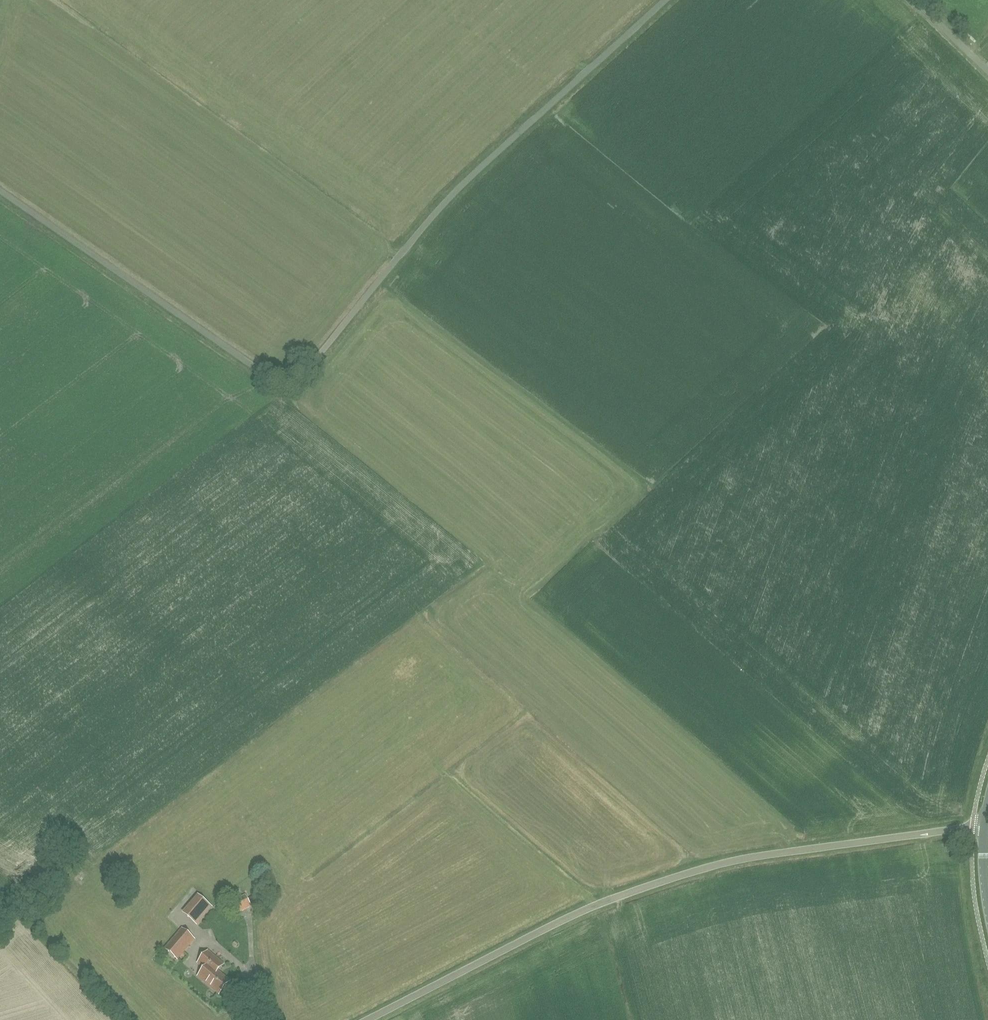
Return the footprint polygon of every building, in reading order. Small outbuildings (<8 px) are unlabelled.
[(233,902),(239,913),(251,907),(249,902),(255,899),(256,902),(265,898),(261,891),(253,896),(253,897),(247,900),(245,896),(233,902)] [(185,914),(197,924),(212,907),(200,897),(185,914)] [(178,959),(194,939),(182,929),(166,949),(178,959)] [(229,982),(217,972),(223,965),(208,952),(199,963),(206,969),(199,977),(219,994),(229,982)]
